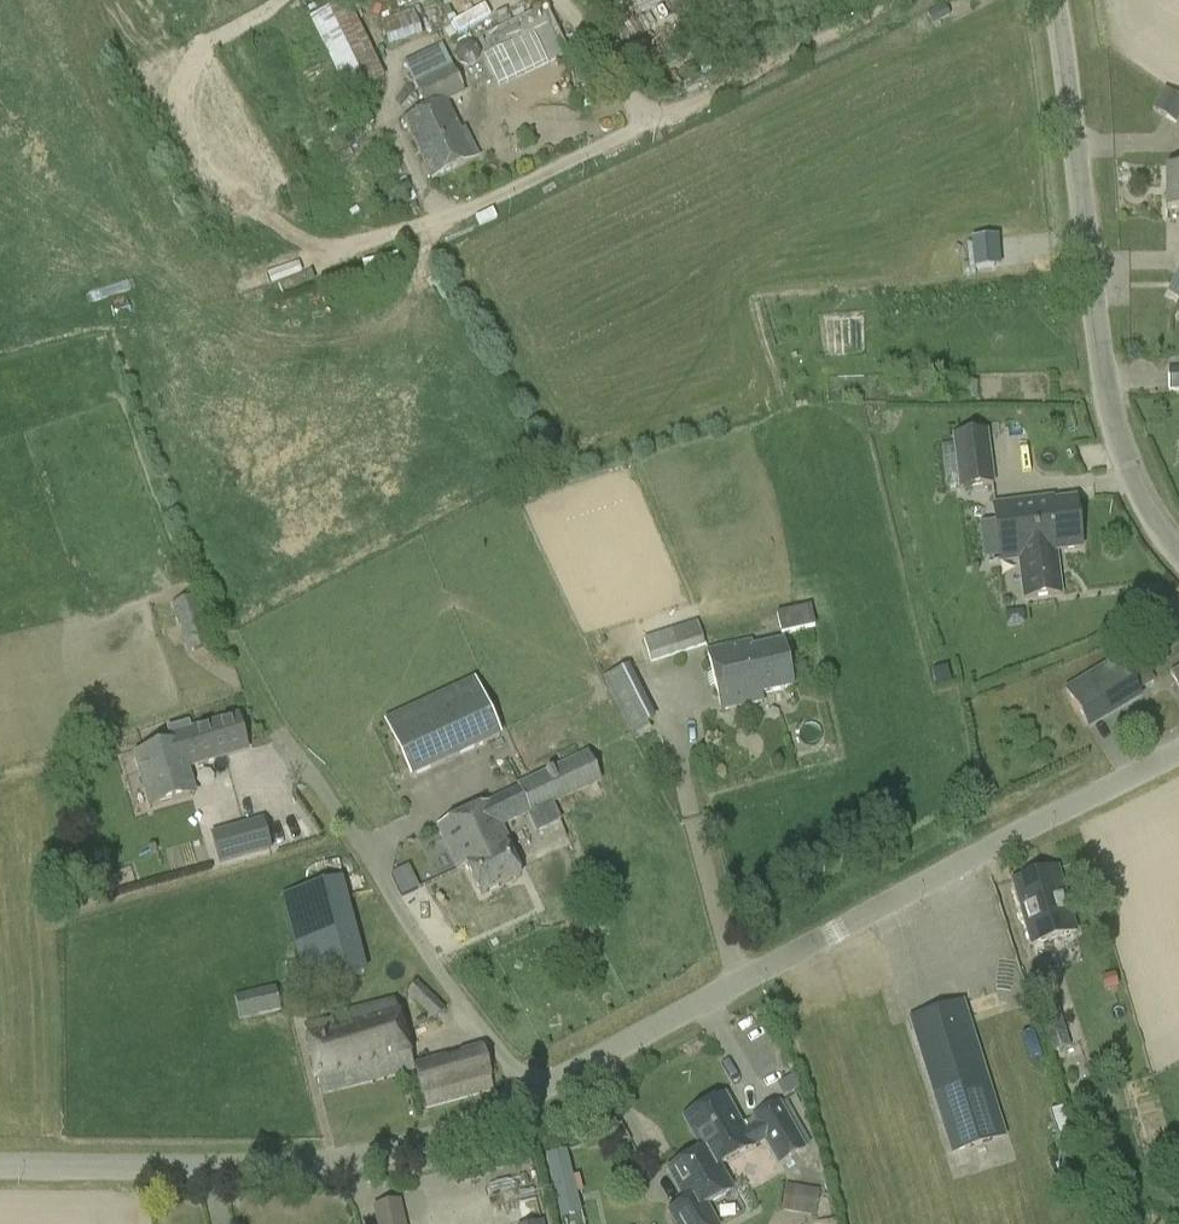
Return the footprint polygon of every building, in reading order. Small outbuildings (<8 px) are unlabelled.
[(347,0),(345,0),(309,18),(347,97),(384,79),(347,0)] [(497,82),(569,54),(550,5),(478,33),(497,82)] [(387,46),(423,35),(415,11),(380,22),(387,46)] [(457,46),(454,55),(458,64),(468,68),(476,64),(480,54),(476,45),(468,41),(457,46)] [(431,179),(468,161),(456,136),(460,133),(445,101),(462,93),(449,67),(414,84),(427,109),(403,120),(431,179)] [(1164,89),(1151,109),(1164,117),(1176,97),(1164,89)] [(1167,173),(1167,211),(1178,211),(1178,172),(1167,173)] [(1168,295),(1178,301),(1178,275),(1168,295)] [(1168,371),(1168,392),(1178,392),(1178,371),(1168,371)] [(952,435),(959,490),(995,486),(988,431),(952,435)] [(1060,594),(1055,551),(1081,548),(1075,500),(1040,505),(1040,501),(994,507),(1000,562),(1019,559),(1023,598),(1060,594)] [(171,605),(188,653),(216,643),(199,595),(171,605)] [(781,634),(814,627),(810,606),(777,613),(781,634)] [(704,646),(696,622),(643,640),(651,663),(704,646)] [(792,687),(782,642),(751,649),(750,643),(708,652),(721,710),(758,702),(756,695),(792,687)] [(1088,731),(1143,698),(1139,691),(1155,682),(1137,651),(1119,661),(1117,658),(1064,690),(1088,731)] [(601,680),(629,734),(656,720),(629,666),(601,680)] [(1171,674),(1178,688),(1178,669),(1171,674)] [(384,721),(411,779),(502,737),(475,678),(384,721)] [(191,742),(179,746),(179,744),(136,756),(150,807),(193,795),(184,761),(195,758),(196,761),(249,747),(242,719),(189,734),(191,742)] [(502,826),(602,780),(589,752),(518,785),(519,788),(437,827),(457,870),(467,866),(482,896),(521,877),(506,847),(511,845),(502,826)] [(553,803),(528,814),(536,833),(561,822),(553,803)] [(269,850),(262,823),(212,837),(219,864),(269,850)] [(409,868),(392,876),(402,897),(419,889),(409,868)] [(1057,869),(1012,882),(1030,945),(1076,932),(1057,869)] [(306,989),(368,973),(344,879),(281,895),(306,989)] [(446,1010),(418,980),(404,993),(432,1023),(446,1010)] [(1051,985),(1031,991),(1051,1053),(1071,1047),(1051,985)] [(240,1021),(278,1014),(273,987),(235,994),(240,1021)] [(935,1097),(957,1090),(967,1120),(996,1111),(962,1003),(911,1019),(935,1097)] [(395,1005),(305,1027),(327,1095),(413,1071),(395,1005)] [(481,1047),(413,1066),(424,1108),(494,1090),(481,1047)] [(704,1151),(670,1170),(688,1202),(672,1211),(679,1223),(715,1223),(704,1206),(731,1191),(717,1167),(752,1147),(766,1138),(780,1163),(803,1150),(778,1105),(755,1118),(759,1125),(744,1133),(724,1097),(686,1118),(704,1151)] [(1063,1106),(1049,1110),(1059,1141),(1073,1137),(1063,1106)] [(562,1149),(544,1154),(557,1199),(575,1193),(562,1149)] [(786,1185),(781,1212),(814,1217),(819,1190),(786,1185)] [(400,1201),(372,1207),(376,1223),(405,1223),(400,1201)]
